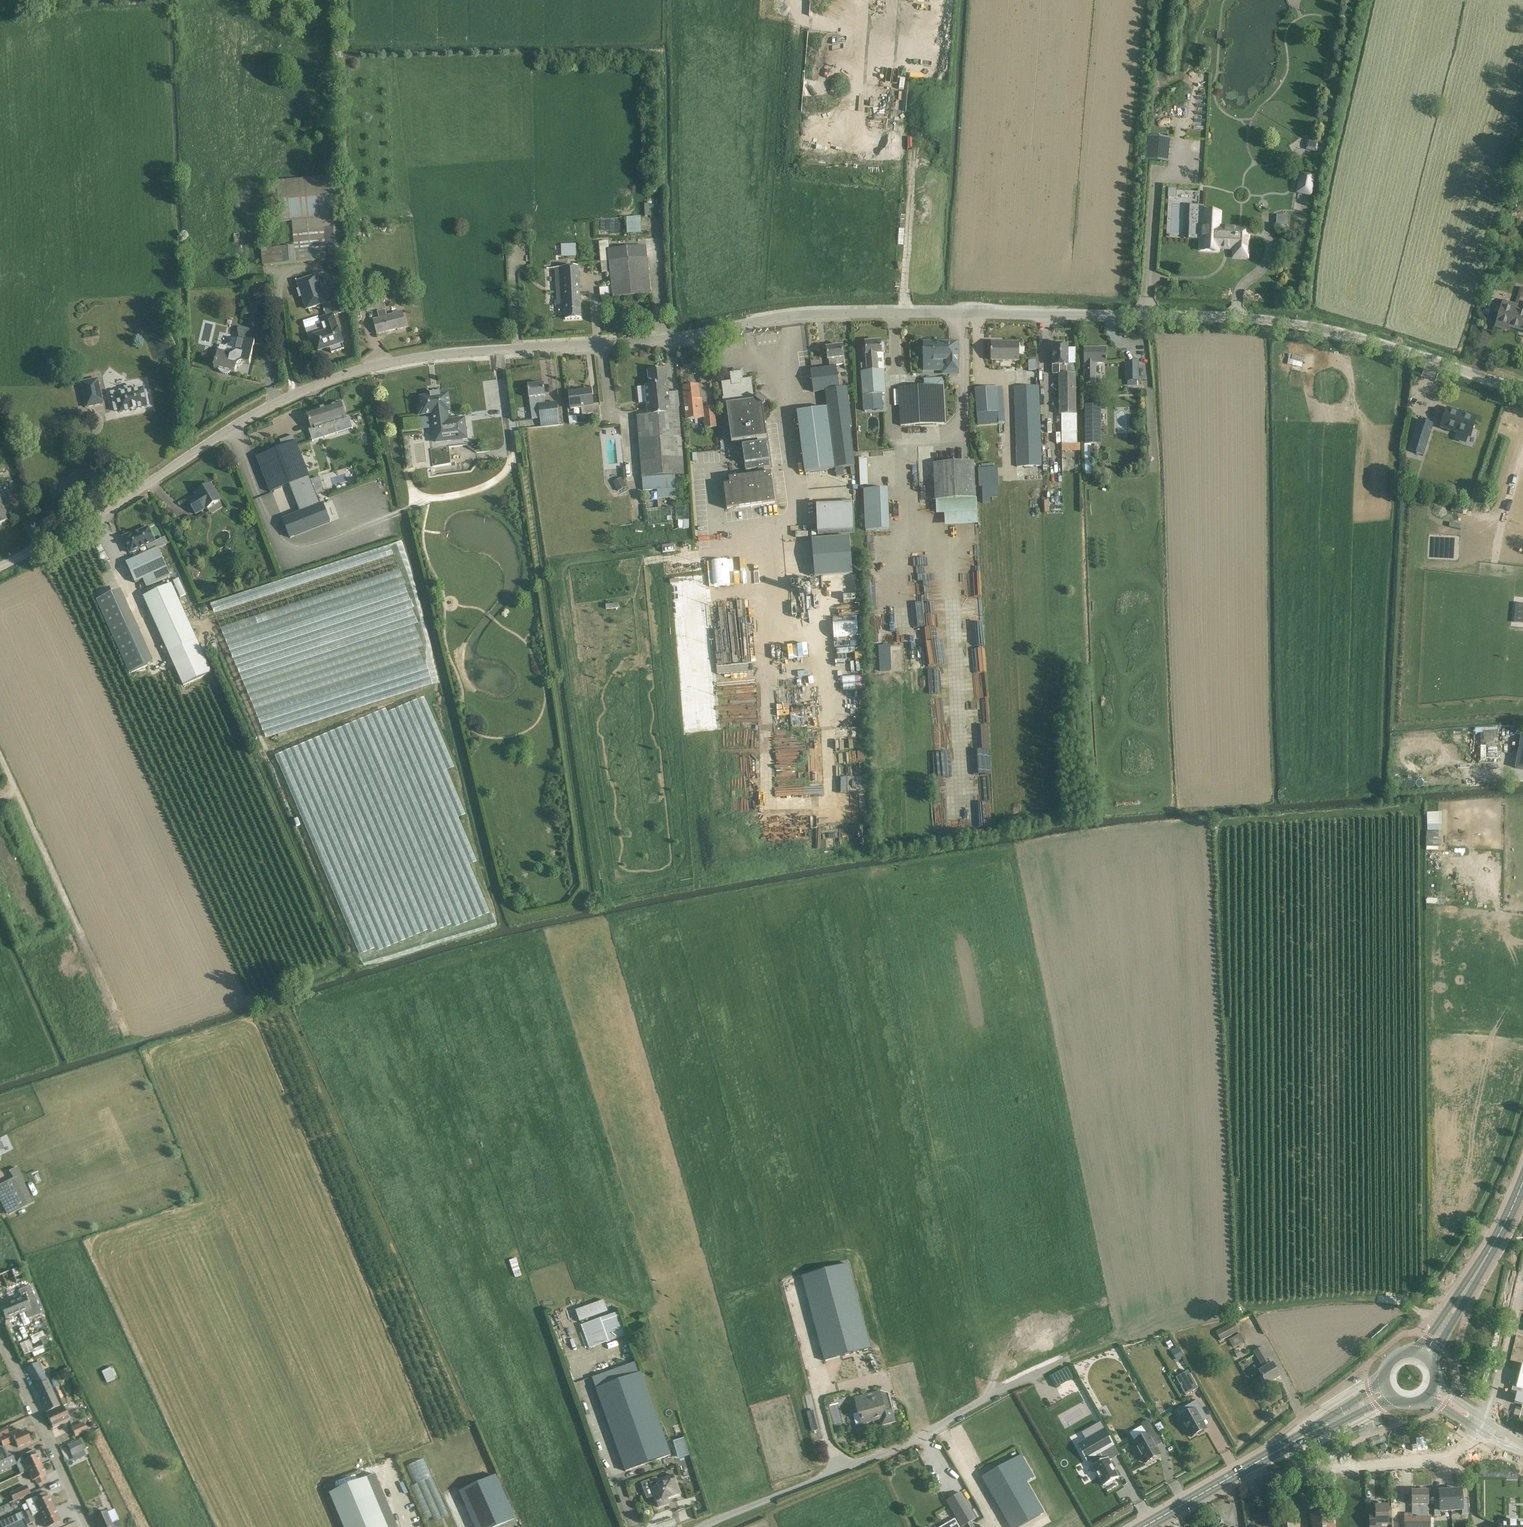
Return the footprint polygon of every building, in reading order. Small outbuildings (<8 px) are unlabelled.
[(1149,137),(1147,161),(1168,162),(1170,139),(1149,137)] [(1300,171),(1296,194),(1312,197),(1317,174),(1300,171)] [(263,266),(296,263),(326,261),(326,265),(348,263),(345,226),(342,227),(337,176),(277,181),(281,223),(292,222),(294,247),(270,249),(269,247),(261,248),(263,266)] [(1176,197),(1177,189),(1169,189),(1168,197),(1176,197)] [(1191,222),(1190,239),(1200,240),(1200,250),(1218,251),(1218,248),(1234,249),(1233,257),(1247,258),(1249,229),(1219,227),(1220,226),(1220,212),(1203,211),(1202,211),(1201,223),(1191,222)] [(1275,215),(1274,225),(1287,226),(1287,215),(1275,215)] [(625,233),(639,232),(639,216),(625,216),(625,233)] [(354,241),(364,241),(363,231),(365,231),(365,227),(353,227),(354,241)] [(650,295),(647,258),(646,247),(608,250),(608,242),(599,242),(602,273),(610,272),(612,298),(650,295)] [(574,244),(554,245),(555,258),(575,257),(574,244)] [(581,318),(579,281),(578,268),(553,269),(555,302),(564,301),(565,319),(581,318)] [(342,343),(337,328),(333,316),(348,311),(343,298),(327,304),(317,275),(297,282),(299,289),(297,290),(299,298),(301,297),(306,310),(323,304),(326,316),(319,318),(321,325),(306,330),(309,340),(314,338),(318,350),(329,346),(332,353),(344,349),(342,343)] [(267,299),(266,287),(253,287),(255,300),(267,299)] [(393,315),(387,316),(380,291),(363,296),(367,312),(377,310),(378,311),(377,312),(379,318),(373,320),(377,334),(397,329),(397,330),(406,328),(402,311),(393,313),(393,315)] [(1515,309),(1516,304),(1502,300),(1495,325),(1508,329),(1509,325),(1519,328),(1520,326),(1522,327),(1522,312),(1515,309)] [(213,367),(215,367),(217,368),(218,370),(220,372),(222,374),(224,375),(227,374),(230,373),(232,372),(234,372),(236,366),(237,364),(239,362),(242,362),(244,362),(249,363),(254,344),(252,344),(251,331),(243,329),(242,328),(240,328),(237,330),(237,332),(237,334),(238,334),(238,340),(237,339),(234,349),(228,353),(217,351),(213,367)] [(881,342),(865,343),(866,348),(862,348),(863,355),(866,355),(867,363),(861,364),(861,372),(863,408),(883,407),(882,395),(886,394),(884,370),(878,371),(877,355),(881,354),(881,353),(884,353),(885,351),(885,344),(882,342),(881,342)] [(1006,344),(991,343),(991,361),(1019,361),(1019,342),(1006,342),(1006,344)] [(925,343),(925,362),(945,363),(945,371),(957,371),(957,343),(948,343),(948,345),(937,345),(937,343),(925,343)] [(1076,444),(1076,433),(1076,415),(1075,415),(1075,375),(1074,375),(1074,364),(1068,364),(1068,345),(1053,345),(1053,375),(1059,375),(1059,415),(1061,415),(1061,444),(1076,444)] [(829,368),(836,367),(836,366),(844,365),(843,358),(842,346),(826,348),(828,360),(829,368)] [(1106,348),(1083,348),(1083,363),(1085,363),(1085,383),(1095,383),(1094,363),(1106,362),(1106,348)] [(1289,353),(1286,363),(1300,367),(1303,358),(1289,353)] [(1138,362),(1126,362),(1126,382),(1127,382),(1127,386),(1137,386),(1137,390),(1143,390),(1143,381),(1138,381),(1138,362)] [(836,367),(829,368),(810,370),(813,393),(825,392),(827,408),(797,412),(804,472),(835,468),(835,469),(836,477),(842,476),(842,468),(855,467),(850,427),(853,426),(847,387),(839,388),(836,367)] [(645,386),(637,387),(639,404),(647,403),(648,410),(647,410),(647,415),(637,416),(641,478),(642,490),(657,489),(676,488),(675,476),(684,475),(679,407),(677,393),(669,394),(666,369),(648,371),(650,386),(645,386)] [(734,376),(734,373),(729,373),(731,381),(721,383),(724,406),(726,405),(731,442),(753,439),(754,445),(742,446),(745,471),(758,469),(759,475),(729,479),(730,485),(724,486),(727,511),(776,505),(772,473),(764,474),(764,468),(770,467),(767,443),(757,444),(757,439),(767,437),(762,406),(765,402),(759,397),(756,401),(754,401),(751,378),(742,380),(742,375),(734,376)] [(98,378),(80,382),(86,409),(104,404),(98,378)] [(900,426),(939,424),(946,424),(944,378),(923,379),(924,386),(898,388),(900,426)] [(528,386),(530,398),(530,406),(539,405),(540,420),(558,418),(556,403),(545,404),(544,396),(545,396),(543,384),(528,386)] [(134,390),(133,385),(124,387),(124,389),(110,392),(115,411),(120,410),(120,412),(147,406),(146,403),(149,402),(146,390),(143,391),(143,388),(134,390)] [(683,387),(687,420),(704,418),(702,399),(699,400),(698,389),(699,389),(699,385),(683,387)] [(1039,386),(1014,387),(1017,467),(1042,466),(1039,386)] [(975,389),(977,425),(1005,424),(1002,387),(975,389)] [(571,409),(581,408),(582,416),(593,415),(594,419),(600,419),(598,404),(593,405),(591,389),(568,392),(571,409)] [(440,395),(439,394),(431,395),(431,396),(420,398),(421,406),(419,406),(418,408),(419,414),(420,415),(432,413),(436,442),(466,439),(464,419),(448,421),(447,412),(450,411),(448,394),(440,395)] [(341,402),(307,413),(312,430),(325,426),(334,423),(337,434),(339,433),(350,430),(353,429),(349,416),(346,417),(341,402)] [(1101,406),(1084,406),(1084,445),(1101,445),(1101,406)] [(1447,408),(1441,427),(1470,436),(1476,418),(1447,408)] [(1408,435),(1407,439),(1413,441),(1411,445),(1435,453),(1439,438),(1429,435),(1435,418),(1421,414),(1414,437),(1408,435)] [(282,447),(256,457),(270,492),(288,485),(309,477),(310,476),(296,441),(294,436),(280,441),(282,447)] [(417,467),(431,466),(430,445),(424,445),(424,453),(416,453),(417,467)] [(433,466),(451,464),(449,447),(431,449),(433,466)] [(974,461),(933,463),(935,501),(976,499),(974,461)] [(979,469),(978,469),(979,488),(982,487),(983,503),(991,503),(991,495),(997,494),(996,468),(984,469),(979,469)] [(1100,469),(1099,476),(1109,478),(1110,470),(1100,469)] [(299,513),(283,519),(290,538),(330,522),(323,503),(320,505),(309,477),(288,485),(299,513)] [(621,478),(613,482),(617,491),(626,487),(621,478)] [(1412,493),(1419,486),(1412,479),(1405,487),(1412,493)] [(197,496),(188,501),(196,514),(206,508),(220,500),(221,499),(211,484),(195,494),(197,496)] [(676,488),(657,489),(658,499),(671,498),(676,498),(676,488)] [(865,531),(890,530),(888,489),(863,490),(865,531)] [(9,520),(0,498),(0,524),(9,520)] [(817,534),(854,533),(853,505),(816,506),(817,534)] [(155,541),(149,527),(133,534),(132,533),(123,537),(131,552),(155,541)] [(849,537),(810,541),(814,577),(852,574),(849,537)] [(146,588),(170,576),(158,547),(126,562),(135,583),(142,580),(146,588)] [(252,715),(425,667),(395,558),(214,609),(228,659),(235,648),(226,642),(334,612),(337,622),(336,623),(354,618),(364,625),(352,621),(354,626),(351,624),(348,633),(358,640),(353,642),(354,638),(348,647),(282,665),(281,659),(287,658),(266,651),(261,658),(243,663),(236,658),(237,654),(235,655),(252,715)] [(178,578),(173,580),(183,605),(189,603),(178,578)] [(207,581),(202,588),(211,595),(216,589),(207,581)] [(172,584),(143,597),(168,653),(197,640),(172,584)] [(96,597),(125,673),(149,663),(120,588),(96,597)] [(1514,622),(1522,623),(1522,604),(1515,603),(1514,622)] [(855,619),(830,620),(830,638),(855,637),(855,619)] [(921,644),(925,669),(937,667),(933,642),(921,644)] [(877,671),(889,671),(888,644),(876,645),(877,671)] [(1480,743),(1495,744),(1496,732),(1481,731),(1480,743)] [(1463,754),(1471,743),(1459,733),(1450,744),(1463,754)] [(1485,758),(1497,758),(1497,747),(1484,748),(1485,758)] [(1426,831),(1441,831),(1441,811),(1425,812),(1426,831)] [(0,1185),(0,1200),(8,1216),(34,1203),(17,1168),(10,1171),(14,1179),(0,1185)] [(848,1264),(801,1276),(831,1385),(878,1373),(848,1264)] [(21,1266),(12,1270),(11,1269),(0,1274),(0,1290),(17,1283),(16,1282),(26,1278),(21,1266)] [(9,1303),(1,1306),(6,1319),(14,1316),(19,1314),(27,1311),(31,1309),(26,1296),(19,1298),(14,1301),(9,1303)] [(619,1312),(581,1326),(589,1349),(628,1335),(619,1312)] [(1234,1322),(1215,1332),(1220,1341),(1239,1332),(1234,1322)] [(1233,1348),(1245,1341),(1240,1334),(1229,1340),(1233,1348)] [(1262,1347),(1254,1352),(1264,1368),(1258,1371),(1266,1385),(1280,1376),(1272,1363),(1271,1363),(1262,1347)] [(1176,1361),(1182,1357),(1177,1349),(1171,1352),(1176,1361)] [(625,1471),(671,1455),(637,1361),(592,1377),(596,1389),(625,1471)] [(48,1381),(38,1362),(26,1368),(36,1386),(34,1387),(46,1413),(60,1406),(49,1381),(48,1381)] [(1514,1403),(1522,1405),(1522,1364),(1521,1364),(1516,1387),(1519,1388),(1517,1393),(1514,1403)] [(107,1382),(118,1377),(113,1366),(102,1371),(107,1382)] [(1048,1374),(1053,1385),(1071,1378),(1066,1367),(1048,1374)] [(1188,1371),(1175,1378),(1185,1396),(1197,1389),(1188,1371)] [(854,1398),(858,1413),(853,1414),(856,1426),(879,1419),(881,1426),(895,1422),(888,1394),(880,1391),(854,1398)] [(1194,1410),(1181,1417),(1185,1424),(1183,1426),(1186,1430),(1188,1430),(1192,1437),(1198,1433),(1200,1434),(1204,1432),(1204,1430),(1206,1429),(1198,1416),(1204,1412),(1197,1400),(1191,1404),(1194,1410)] [(63,1405),(47,1413),(53,1428),(70,1420),(63,1405)] [(816,1410),(807,1413),(812,1432),(821,1430),(816,1410)] [(1147,1434),(1134,1442),(1138,1448),(1136,1450),(1140,1456),(1142,1456),(1146,1463),(1160,1455),(1151,1439),(1157,1435),(1148,1420),(1141,1424),(1147,1434)] [(83,1422),(71,1428),(75,1437),(87,1431),(83,1422)] [(676,1436),(678,1435),(684,1433),(680,1424),(674,1426),(673,1426),(676,1436)] [(9,1433),(6,1427),(0,1430),(0,1438),(9,1433)] [(0,1438),(0,1439),(4,1447),(15,1441),(18,1447),(31,1441),(26,1431),(20,1433),(18,1429),(11,1432),(9,1433),(0,1438)] [(1097,1455),(1106,1450),(1114,1445),(1105,1429),(1078,1445),(1087,1461),(1097,1455)] [(679,1460),(689,1456),(684,1439),(673,1442),(679,1460)] [(80,1440),(67,1446),(72,1456),(85,1450),(80,1440)] [(27,1470),(42,1464),(35,1449),(21,1456),(27,1470)] [(1112,1459),(1106,1450),(1097,1455),(1101,1461),(1093,1466),(1104,1486),(1105,1485),(1106,1486),(1113,1483),(1112,1481),(1118,1477),(1109,1461),(1112,1459)] [(1010,1526),(1019,1526),(1044,1512),(1027,1482),(1034,1477),(1021,1454),(981,1477),(1010,1526)] [(13,1456),(0,1462),(0,1472),(17,1464),(13,1456)] [(46,1481),(44,1476),(47,1475),(42,1464),(27,1470),(33,1481),(35,1480),(37,1485),(46,1481)] [(331,1493),(330,1493),(344,1526),(397,1526),(375,1474),(331,1493)] [(515,1519),(495,1475),(459,1492),(475,1526),(518,1526),(515,1519)] [(647,1499),(654,1496),(658,1507),(669,1503),(668,1500),(681,1495),(673,1475),(658,1481),(657,1478),(641,1483),(647,1499)] [(410,1485),(423,1519),(432,1516),(434,1521),(447,1515),(432,1476),(410,1485)] [(27,1486),(10,1493),(13,1502),(30,1494),(27,1486)] [(1450,1510),(1451,1510),(1450,1490),(1439,1491),(1439,1492),(1439,1503),(1434,1503),(1434,1505),(1434,1515),(1440,1515),(1441,1515),(1440,1512),(1440,1511),(1450,1510)] [(1450,1490),(1451,1510),(1462,1510),(1462,1514),(1468,1513),(1468,1501),(1462,1502),(1461,1490),(1450,1490)] [(1428,1505),(1428,1491),(1412,1491),(1412,1505),(1412,1514),(1404,1514),(1404,1526),(1431,1526),(1430,1516),(1428,1516),(1428,1505)] [(15,1515),(13,1516),(17,1523),(33,1516),(40,1513),(53,1507),(49,1496),(46,1497),(44,1493),(25,1501),(30,1510),(23,1514),(22,1512),(15,1515)] [(961,1493),(947,1501),(962,1526),(967,1524),(971,1522),(976,1519),(961,1493)] [(457,1495),(450,1498),(454,1508),(461,1505),(457,1495)] [(1388,1525),(1388,1505),(1382,1505),(1382,1503),(1376,1504),(1376,1506),(1375,1506),(1375,1509),(1369,1509),(1369,1526),(1381,1526),(1381,1525),(1388,1525)] [(53,1507),(40,1513),(46,1526),(60,1521),(53,1507)] [(118,1521),(112,1524),(106,1512),(105,1512),(103,1509),(95,1513),(96,1516),(95,1517),(99,1526),(121,1526),(118,1521)] [(1311,1514),(1312,1526),(1335,1526),(1334,1512),(1311,1514)] [(9,1526),(27,1526),(26,1526),(35,1522),(33,1516),(17,1523),(9,1526)] [(1392,1518),(1392,1526),(1400,1526),(1400,1517),(1392,1518)] [(940,1526),(960,1526),(955,1518),(940,1526)]
